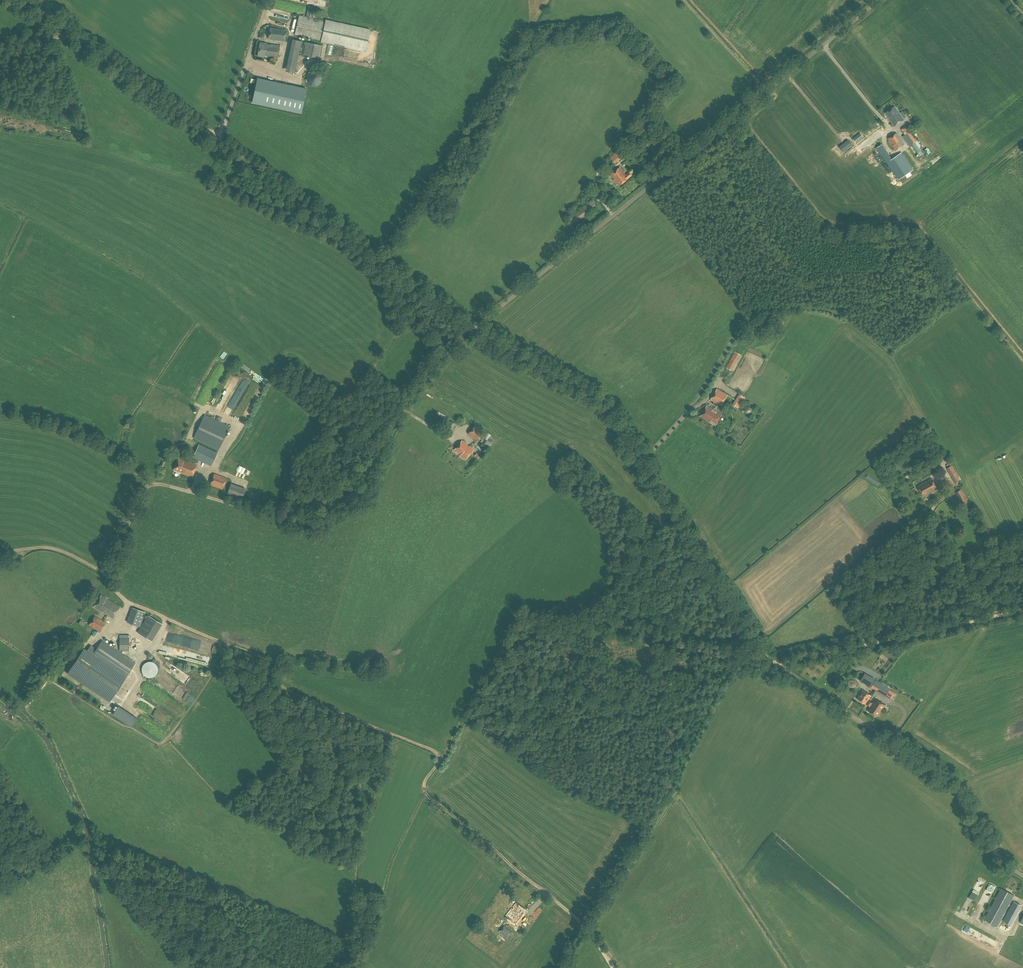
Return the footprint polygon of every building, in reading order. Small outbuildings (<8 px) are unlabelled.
[(321,42),(365,51),(370,30),(325,20),(325,21),(312,18),(315,8),(308,6),(306,17),(299,15),(295,34),(321,40),(321,42)] [(270,28),(268,38),(285,41),(287,31),(270,28)] [(287,72),(294,73),(301,41),(294,40),(287,72)] [(257,56),(277,59),(280,46),(260,42),(257,56)] [(304,55),(319,58),(322,45),(306,42),(304,55)] [(311,86),(315,87),(319,85),(323,82),(323,77),(322,73),(319,70),(314,70),(310,71),(307,74),(306,78),(307,83),(311,86)] [(257,78),(252,103),(301,113),(306,89),(257,78)] [(885,113),(894,126),(904,119),(895,106),(885,113)] [(636,127),(644,135),(651,128),(643,121),(636,127)] [(902,136),(909,146),(917,141),(906,126),(901,129),(905,135),(902,136)] [(851,141),(853,145),(863,137),(860,133),(852,139),(853,140),(851,141)] [(892,146),(895,151),(904,144),(896,133),(888,139),(889,140),(888,141),(891,146),(892,146)] [(631,141),(636,146),(643,139),(638,134),(631,141)] [(853,145),(849,139),(840,146),(844,152),(853,145)] [(923,159),(928,156),(918,141),(913,144),(923,159)] [(887,162),(899,179),(913,170),(901,153),(892,159),(882,144),(877,148),(885,159),(881,162),(884,165),(887,162)] [(610,157),(614,164),(621,158),(616,152),(610,157)] [(934,164),(943,158),(940,154),(925,164),(926,166),(932,161),(934,164)] [(935,164),(938,169),(947,164),(944,159),(935,164)] [(618,183),(620,186),(629,179),(628,178),(632,175),(630,172),(626,175),(620,167),(611,174),(614,179),(613,180),(617,184),(618,183)] [(726,368),(731,370),(740,354),(735,352),(726,368)] [(711,400),(721,406),(728,395),(717,389),(711,400)] [(249,394),(243,404),(249,408),(255,398),(249,394)] [(732,404),(738,408),(744,398),(739,394),(732,404)] [(700,417),(715,426),(722,414),(707,406),(700,417)] [(218,452),(219,450),(230,427),(204,415),(194,438),(217,449),(216,451),(218,452)] [(450,431),(454,423),(448,420),(444,428),(450,431)] [(476,441),(483,433),(475,425),(468,434),(476,441)] [(488,449),(496,439),(488,433),(485,437),(487,439),(483,445),(488,449)] [(465,460),(473,450),(462,441),(454,450),(465,460)] [(199,444),(193,457),(211,465),(217,453),(199,444)] [(235,461),(240,456),(236,453),(231,458),(235,461)] [(192,477),(197,464),(184,460),(185,459),(179,456),(174,470),(192,477)] [(946,468),(955,483),(960,481),(952,465),(946,468)] [(223,489),(227,478),(214,473),(210,484),(223,489)] [(918,486),(923,496),(937,488),(931,478),(918,486)] [(868,484),(881,490),(883,485),(870,479),(868,484)] [(233,485),(229,496),(244,501),(248,490),(233,485)] [(962,507),(969,503),(961,489),(955,493),(962,507)] [(930,534),(928,528),(924,530),(929,540),(934,538),(932,533),(930,534)] [(915,551),(921,546),(912,535),(906,541),(915,551)] [(929,556),(936,551),(931,543),(924,548),(929,556)] [(113,618),(120,607),(106,598),(107,598),(101,595),(94,607),(113,618)] [(140,627),(145,612),(132,608),(127,622),(140,627)] [(152,641),(162,624),(148,615),(138,633),(152,641)] [(100,632),(106,623),(94,616),(88,625),(100,632)] [(129,651),(129,638),(119,637),(119,651),(129,651)] [(135,663),(102,640),(96,649),(90,645),(87,651),(84,648),(67,674),(109,702),(126,677),(135,663)] [(150,678),(151,678),(152,677),(154,677),(155,676),(156,675),(156,674),(157,673),(157,672),(158,671),(158,669),(158,668),(157,667),(157,666),(156,665),(155,664),(155,663),(153,662),(152,662),(151,662),(150,661),(148,662),(147,662),(146,662),(145,663),(144,664),(143,665),(143,666),(142,667),(142,668),(142,670),(142,671),(142,672),(143,673),(143,674),(144,675),(145,676),(146,677),(147,677),(148,678),(150,678)] [(867,676),(863,681),(869,685),(872,681),(867,676)] [(856,684),(855,682),(855,681),(854,680),(853,680),(851,679),(850,680),(849,680),(848,681),(847,682),(847,684),(848,685),(848,687),(850,688),(851,688),(853,688),(854,687),(855,685),(856,684)] [(871,687),(876,690),(886,695),(890,689),(888,688),(889,687),(876,680),(875,681),(875,680),(871,687)] [(866,704),(868,700),(871,696),(863,690),(857,698),(866,704)] [(868,700),(866,704),(870,707),(869,709),(868,710),(877,717),(885,705),(876,699),(872,703),(868,700)] [(116,710),(113,714),(131,727),(137,718),(121,707),(118,712),(116,710)] [(981,879),(976,890),(982,892),(986,881),(981,879)] [(992,885),(988,891),(993,894),(997,888),(992,885)] [(997,927),(1014,895),(1001,888),(984,920),(997,927)] [(980,918),(992,894),(987,891),(974,915),(980,918)] [(1021,905),(1014,901),(1003,921),(1010,925),(1015,916),(1021,905)] [(516,924),(525,912),(517,905),(507,916),(516,924)] [(506,939),(512,932),(504,926),(499,932),(506,939)] [(973,937),(982,939),(983,933),(975,931),(973,937)] [(996,946),(997,947),(999,944),(992,939),(989,944),(995,948),(996,946)]
